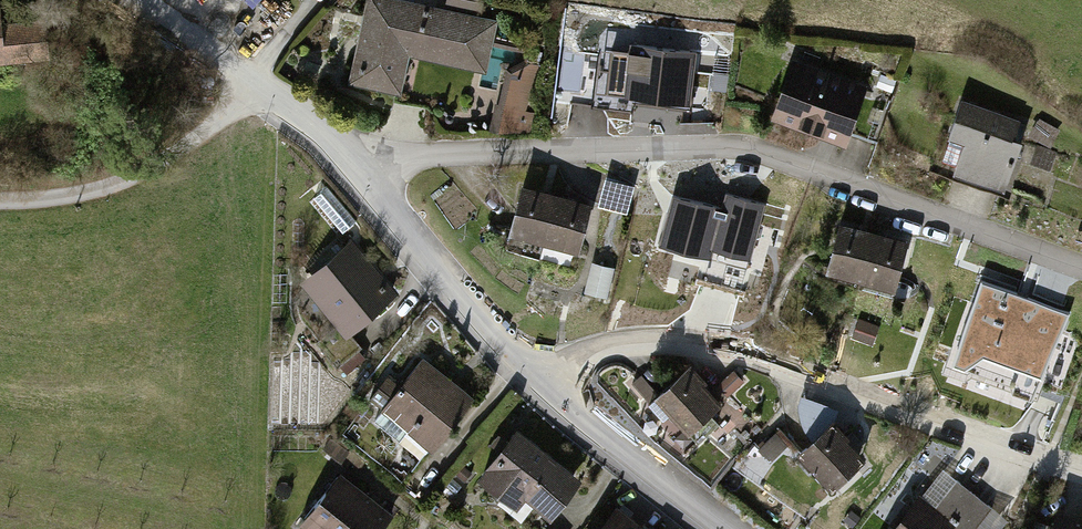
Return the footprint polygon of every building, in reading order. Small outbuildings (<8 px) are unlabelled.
[(402,0),(368,0),(349,86),(399,96),(407,57),(483,73),(494,20),(402,0)] [(1,68),(1,63),(43,61),(41,23),(0,25),(0,68),(1,68)] [(679,52),(608,44),(601,103),(672,111),(679,52)] [(860,84),(788,59),(767,120),(839,145),(860,84)] [(537,66),(516,60),(498,129),(531,129),(537,106),(527,104),(537,66)] [(1017,118),(960,99),(937,168),(994,187),(1017,118)] [(716,190),(681,181),(669,234),(704,242),(716,190)] [(506,234),(540,244),(555,195),(520,185),(506,234)] [(751,198),(716,190),(704,242),(738,250),(751,198)] [(540,244),(575,254),(589,205),(555,195),(540,244)] [(868,230),(834,221),(819,272),(854,281),(868,230)] [(903,240),(868,230),(854,281),(889,291),(903,240)] [(346,240),(299,285),(346,334),(393,289),(346,240)] [(616,269),(594,263),(586,293),(608,299),(616,269)] [(1070,313),(981,282),(952,369),(1034,399),(1070,313)] [(878,328),(859,321),(853,337),(871,344),(878,328)] [(419,357),(378,410),(426,448),(468,396),(419,357)] [(689,368),(659,393),(687,426),(717,401),(689,368)] [(825,424),(793,454),(826,490),(859,460),(825,424)] [(511,429),(480,470),(545,518),(575,477),(511,429)] [(976,498),(943,470),(893,528),(950,528),(976,498)] [(296,525),(302,528),(374,528),(388,512),(336,472),(296,525)] [(950,528),(1004,528),(1008,525),(976,498),(950,528)] [(598,528),(639,528),(614,509),(598,528)] [(1044,528),(1081,528),(1081,521),(1049,512),(1044,528)]
